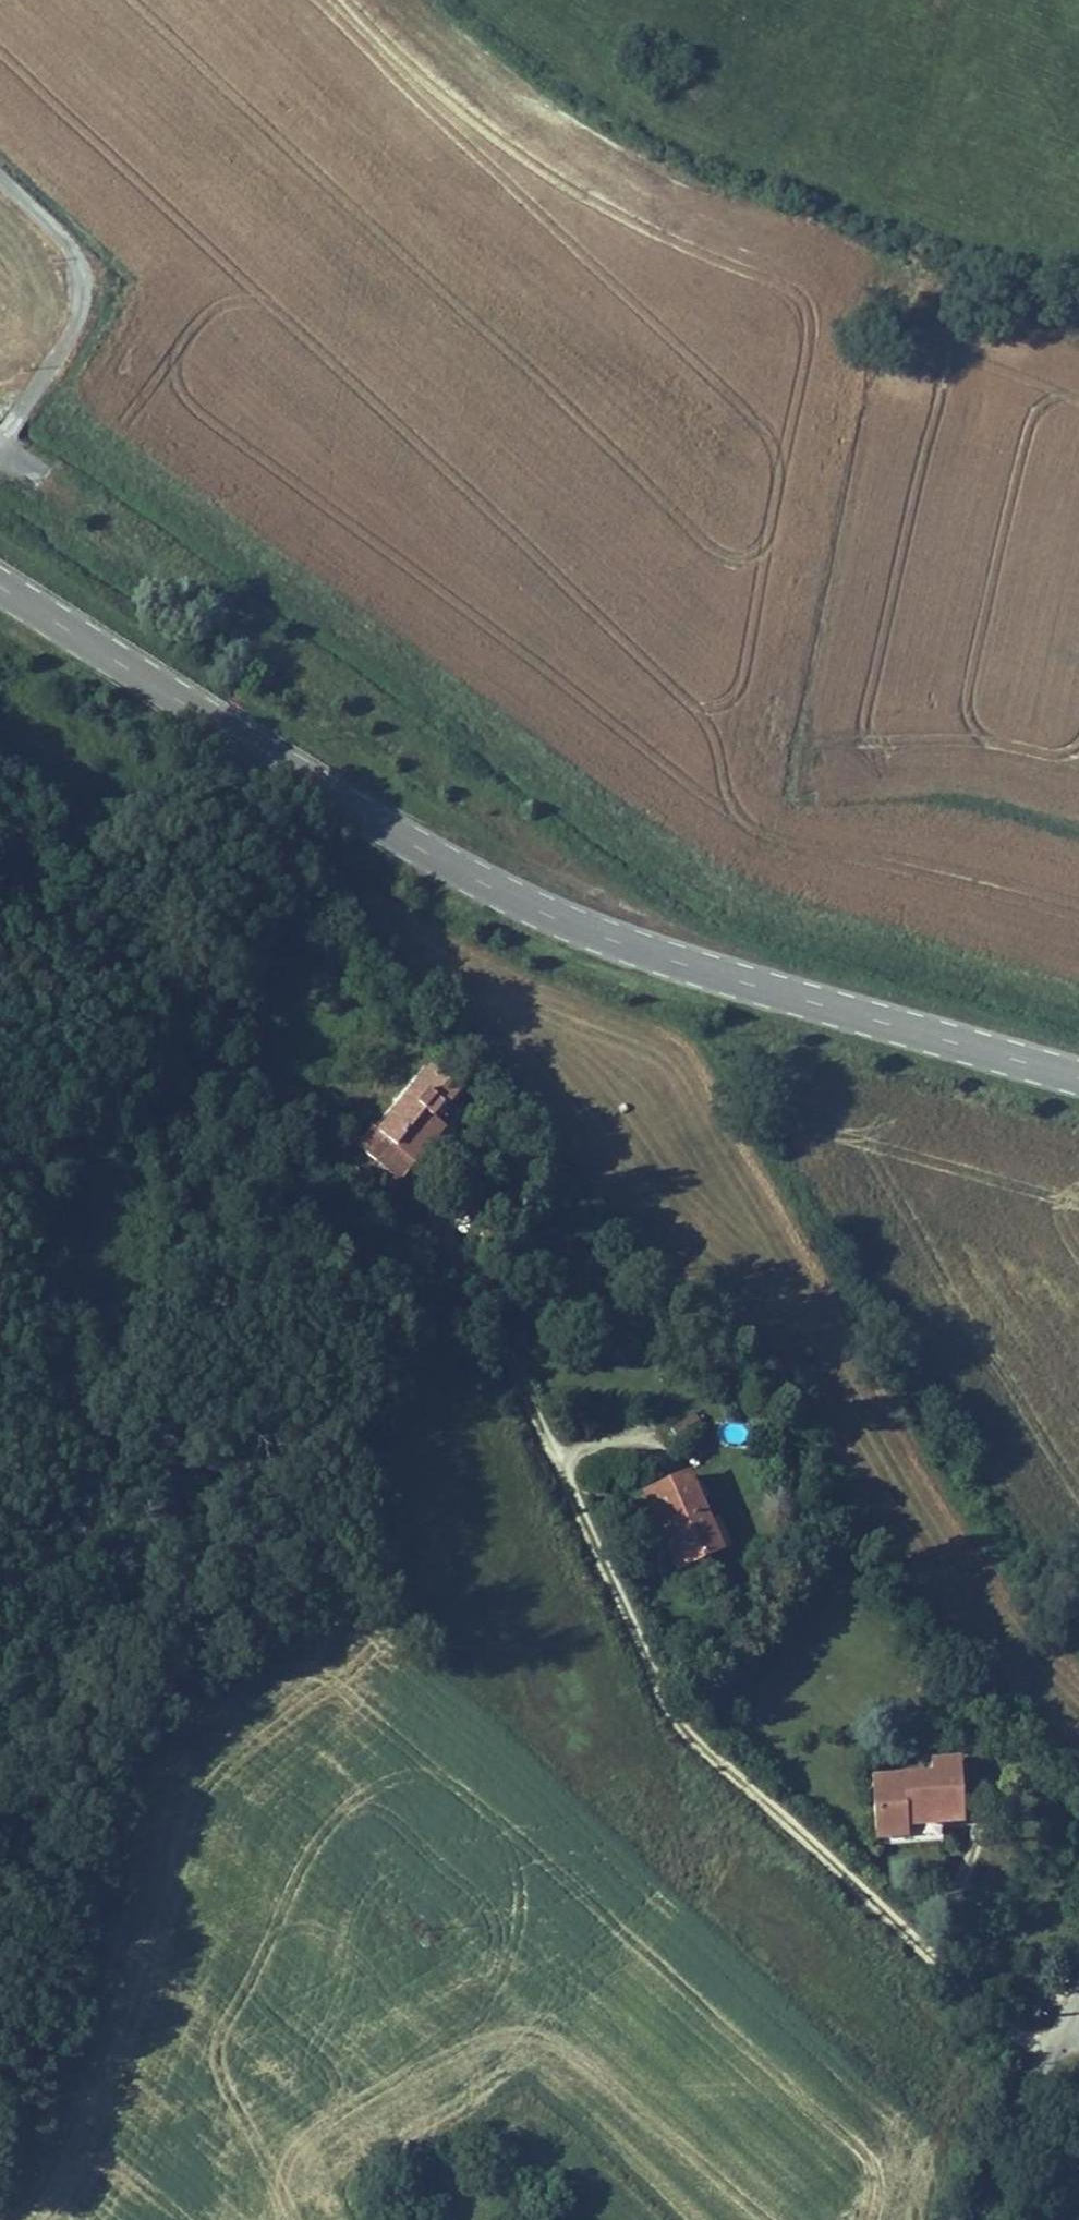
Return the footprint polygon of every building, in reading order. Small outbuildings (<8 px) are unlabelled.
[(431,1066),(381,1132),(371,1125),(359,1140),(405,1174),(445,1122),(431,1112),(441,1098),(446,1102),(458,1087),(431,1066)] [(683,1562),(724,1544),(691,1467),(643,1488),(659,1526),(666,1523),(683,1562)] [(675,1565),(683,1562),(666,1523),(659,1526),(675,1565)] [(873,1772),(875,1831),(908,1830),(908,1820),(942,1819),(965,1818),(963,1757),(933,1758),(933,1771),(873,1772)] [(908,1830),(875,1831),(875,1839),(942,1837),(942,1819),(908,1820),(908,1830)] [(537,2210),(526,2219),(546,2219),(537,2210)]
